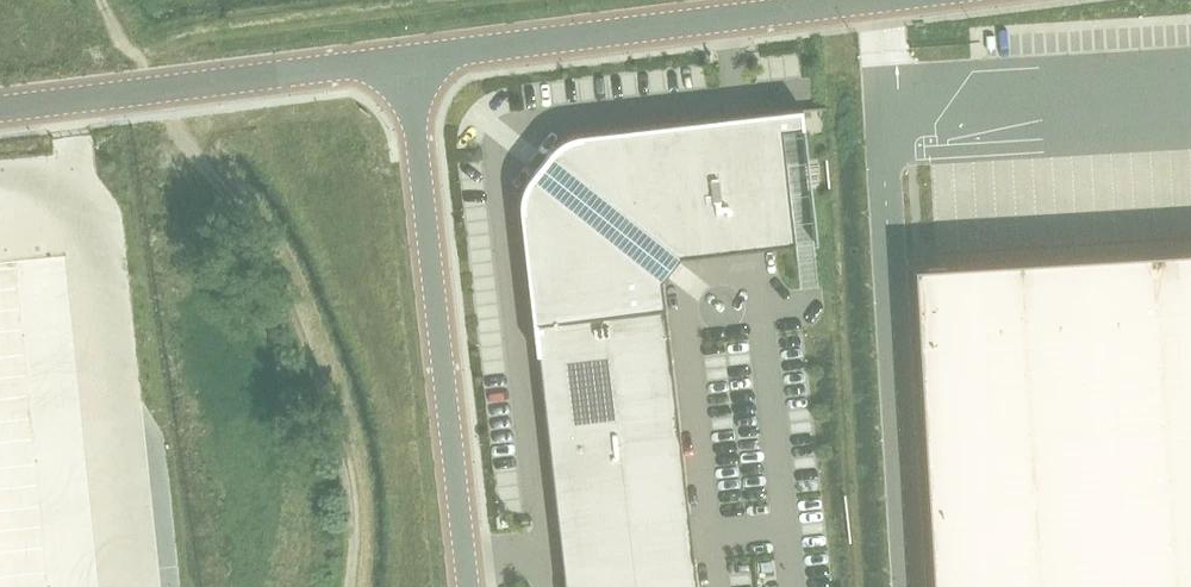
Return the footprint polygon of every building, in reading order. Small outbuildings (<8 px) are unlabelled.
[(530,188),(521,217),(559,530),(688,514),(658,279),(682,249),(793,238),(778,110),(581,132),(563,141),(544,165),(530,188)] [(916,268),(935,586),(1190,586),(1190,252),(916,268)] [(559,530),(566,586),(697,586),(688,514),(559,530)]
